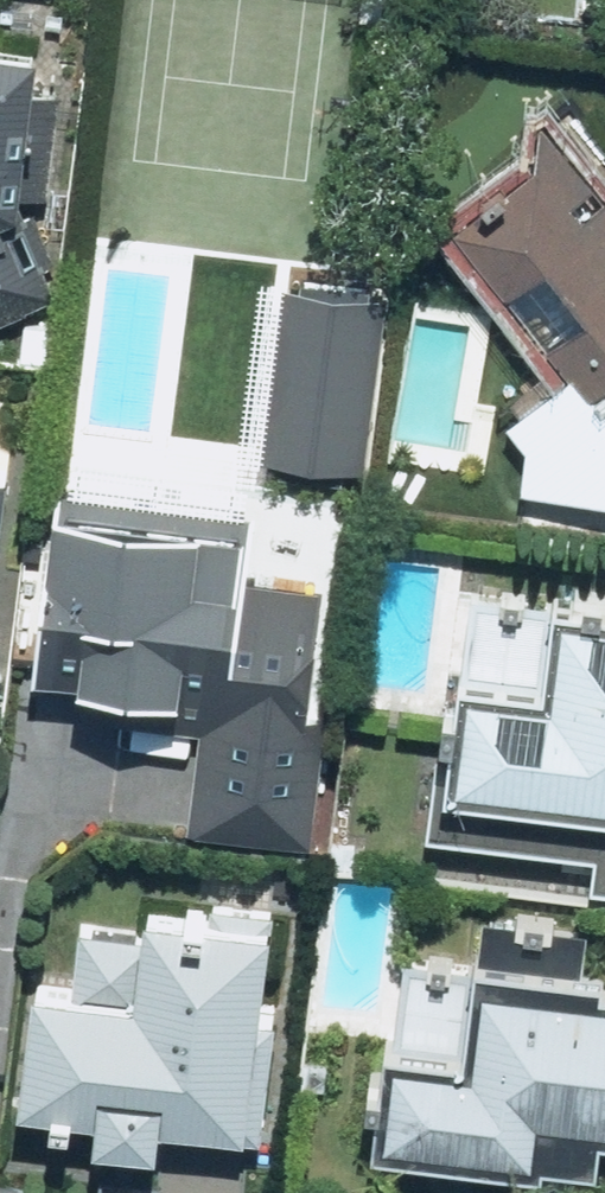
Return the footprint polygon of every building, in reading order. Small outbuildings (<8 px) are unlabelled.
[(63,290),(64,252),(72,34),(0,31),(0,326),(63,290)] [(558,105),(441,201),(578,366),(562,380),(550,368),(519,395),(532,407),(515,421),(536,445),(531,488),(604,491),(604,170),(558,105)] [(283,279),(261,467),(361,478),(382,290),(283,279)] [(11,396),(0,396),(0,565),(11,396)] [(87,517),(88,509),(61,505),(37,708),(212,729),(201,825),(300,837),(329,599),(252,590),(258,538),(87,517)] [(13,733),(16,668),(0,599),(0,732),(13,733)] [(578,613),(573,694),(485,688),(479,786),(604,794),(604,615),(578,613)] [(82,986),(45,983),(35,1101),(68,1104),(68,1111),(110,1115),(108,1144),(176,1150),(178,1123),(282,1132),(293,1007),(280,1005),(289,906),(200,898),(199,913),(159,909),(157,933),(87,927),(82,986)] [(413,1053),(405,1137),(552,1150),(555,1110),(604,1115),(604,988),(501,978),(494,1061),(413,1053)]
